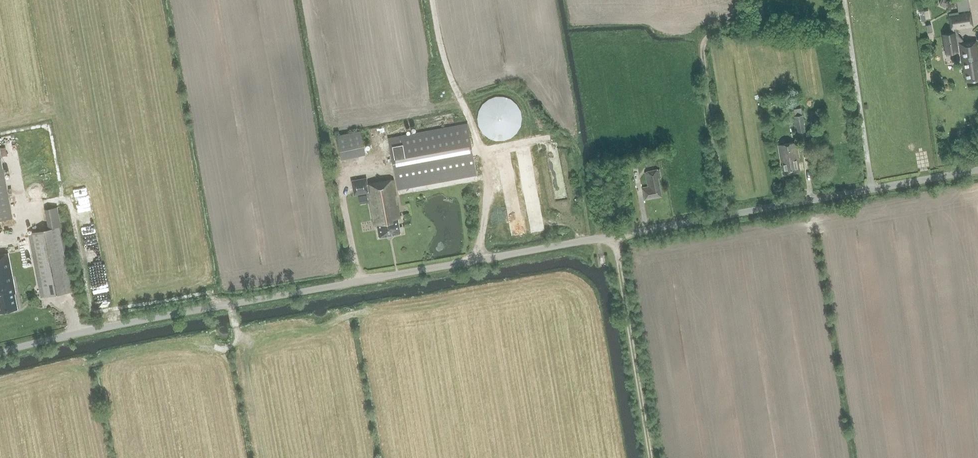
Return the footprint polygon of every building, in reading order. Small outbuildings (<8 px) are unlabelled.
[(958,11),(949,13),(950,16),(951,28),(971,25),(969,12),(959,14),(958,11)] [(944,40),(943,40),(944,45),(945,45),(946,53),(958,51),(955,33),(943,35),(944,40)] [(960,45),(962,61),(965,61),(968,81),(977,80),(977,61),(975,43),(960,45)] [(477,115),(476,118),(477,121),(477,124),(478,127),(479,129),(481,132),(483,134),(486,136),(488,138),(491,139),(494,140),(497,140),(500,140),(503,140),(506,139),(508,138),(511,137),(513,135),(516,133),(517,130),(519,128),(520,125),(520,122),(520,119),(520,116),(519,113),(517,110),(516,108),(514,106),(511,104),(509,102),(506,101),(503,100),(500,99),(497,99),(494,100),(491,100),(488,101),(486,103),(484,105),(481,107),(480,109),(478,112),(477,115)] [(805,130),(804,114),(804,108),(797,108),(799,130),(805,130)] [(477,175),(467,124),(388,139),(398,190),(477,175)] [(342,158),(369,154),(366,130),(339,134),(342,158)] [(15,217),(2,137),(0,137),(0,220),(15,217)] [(795,156),(799,156),(796,140),(777,143),(780,159),(782,158),(784,173),(798,171),(795,156)] [(658,178),(660,178),(659,170),(646,172),(648,186),(644,187),(646,199),(661,196),(658,178)] [(400,219),(393,180),(367,184),(366,178),(352,181),(354,195),(368,193),(374,226),(377,225),(379,237),(400,233),(398,219),(400,219)] [(61,227),(57,207),(45,209),(49,229),(61,227)] [(49,229),(28,233),(41,297),(73,291),(61,227),(49,229)] [(8,253),(0,254),(0,312),(18,308),(15,293),(16,293),(8,253)] [(94,298),(111,296),(110,280),(92,282),(94,298)]
